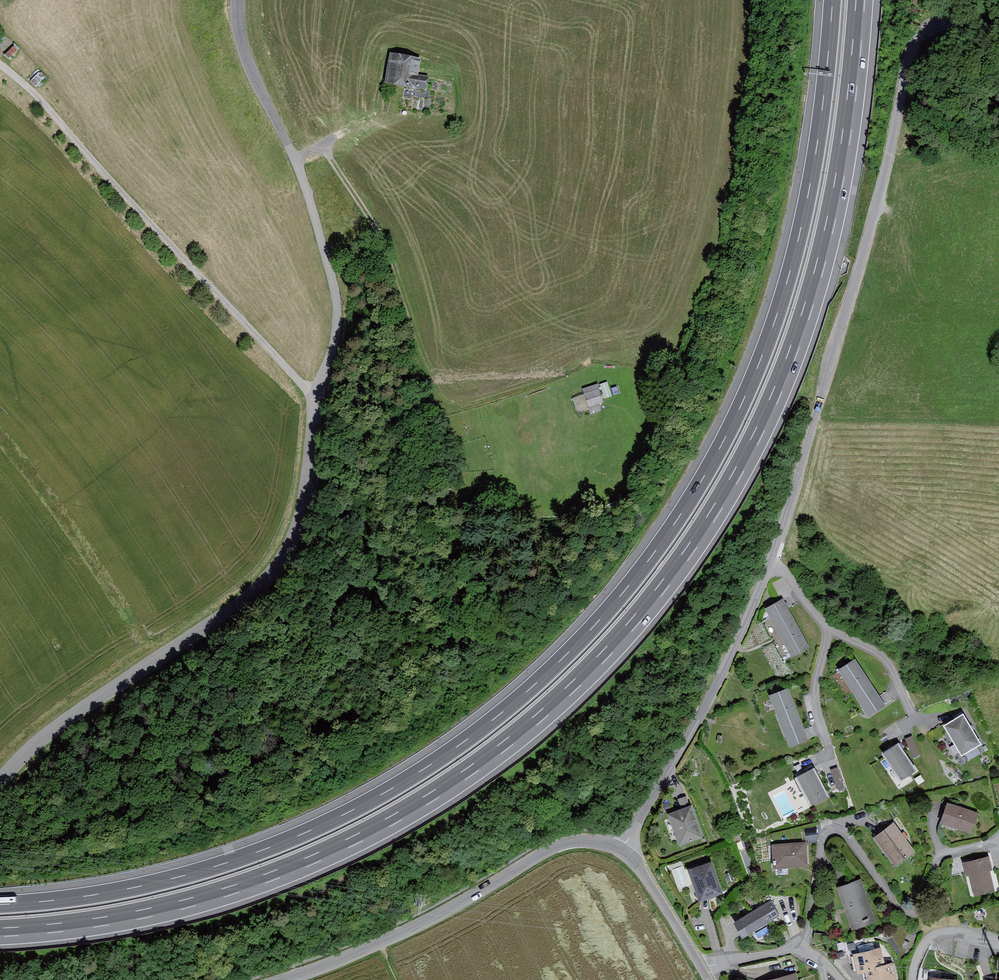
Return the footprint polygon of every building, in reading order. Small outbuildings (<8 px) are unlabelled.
[(421,57),(390,52),(385,82),(426,89),(428,77),(418,75),(421,57)] [(607,382),(601,384),(605,398),(612,396),(607,382)] [(599,385),(583,389),(589,409),(590,415),(601,412),(599,404),(603,403),(599,385)] [(762,607),(788,657),(808,647),(782,597),(762,607)] [(854,658),(835,670),(866,717),(884,705),(854,658)] [(786,688),(767,695),(787,747),(806,740),(786,688)] [(961,713),(942,725),(961,755),(980,743),(961,713)] [(908,738),(912,756),(918,754),(914,736),(908,738)] [(898,742),(881,753),(900,782),(916,771),(898,742)] [(837,788),(845,786),(840,766),(833,768),(837,788)] [(794,777),(810,807),(829,797),(812,767),(794,777)] [(971,835),(978,813),(944,803),(937,825),(971,835)] [(667,814),(679,847),(703,838),(691,805),(667,814)] [(876,836),(896,867),(917,854),(896,823),(876,836)] [(771,845),(773,867),(804,864),(802,842),(771,845)] [(988,856),(962,864),(971,897),(997,889),(988,856)] [(687,866),(699,902),(724,893),(712,858),(687,866)] [(837,886),(853,928),(876,920),(860,878),(837,886)] [(772,901),(733,924),(742,939),(781,916),(772,901)] [(868,979),(897,979),(893,961),(885,962),(881,944),(853,950),(858,972),(866,970),(868,979)] [(797,972),(761,979),(799,979),(797,972)]
